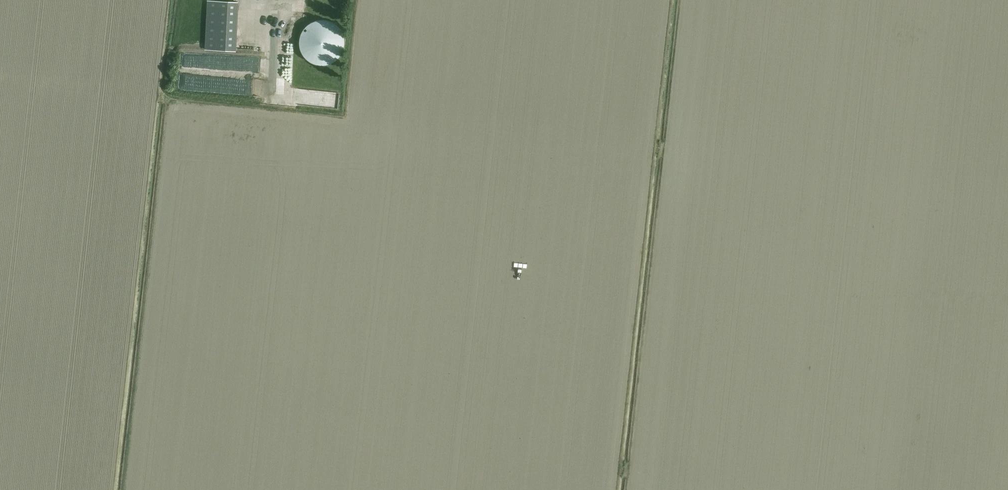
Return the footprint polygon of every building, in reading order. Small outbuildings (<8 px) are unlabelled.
[(236,51),(238,2),(208,1),(206,49),(236,51)]
